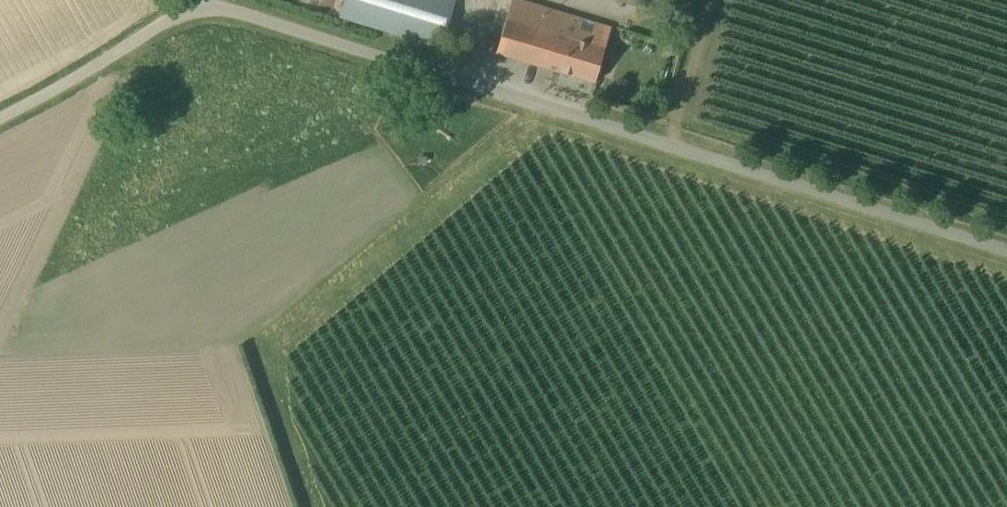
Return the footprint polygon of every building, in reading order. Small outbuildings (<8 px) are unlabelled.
[(441,47),(456,0),(345,0),(340,16),(441,47)] [(604,46),(590,42),(594,30),(581,27),(583,20),(578,18),(578,16),(521,0),(510,0),(497,52),(595,81),(604,46)]
